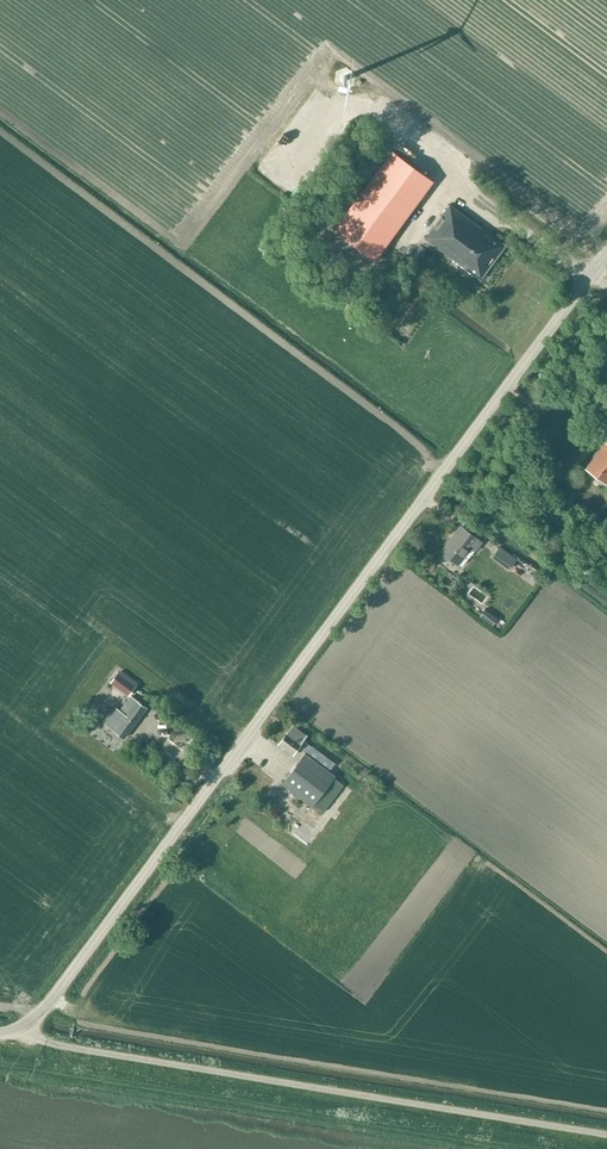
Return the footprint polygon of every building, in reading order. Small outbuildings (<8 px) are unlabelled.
[(375,261),(381,253),(434,182),(391,151),(333,230),(375,261)] [(480,279),(499,253),(504,246),(485,232),(486,231),(449,205),(425,238),(480,279)] [(357,296),(359,292),(346,283),(341,291),(352,300),(352,301),(359,305),(362,301),(357,296)] [(605,442),(587,466),(606,482),(606,443),(605,442)] [(475,552),(482,542),(466,530),(461,536),(456,532),(451,538),(453,539),(442,552),(458,565),(471,549),(475,552)] [(508,570),(517,558),(500,546),(492,557),(508,570)] [(474,597),(470,603),(481,612),(486,605),(474,597)] [(498,619),(484,609),(479,616),(493,626),(498,619)] [(128,696),(136,686),(118,672),(110,683),(128,696)] [(119,711),(135,722),(146,708),(130,696),(119,711)] [(116,708),(105,723),(108,726),(125,737),(135,722),(119,711),(116,708)] [(336,776),(336,775),(346,762),(315,740),(311,745),(303,740),(307,735),(293,725),(278,744),(293,756),(299,747),(305,752),(282,784),(312,807),(313,805),(323,812),(344,785),(335,777),(336,776)] [(136,747),(145,748),(145,739),(136,738),(136,747)]
